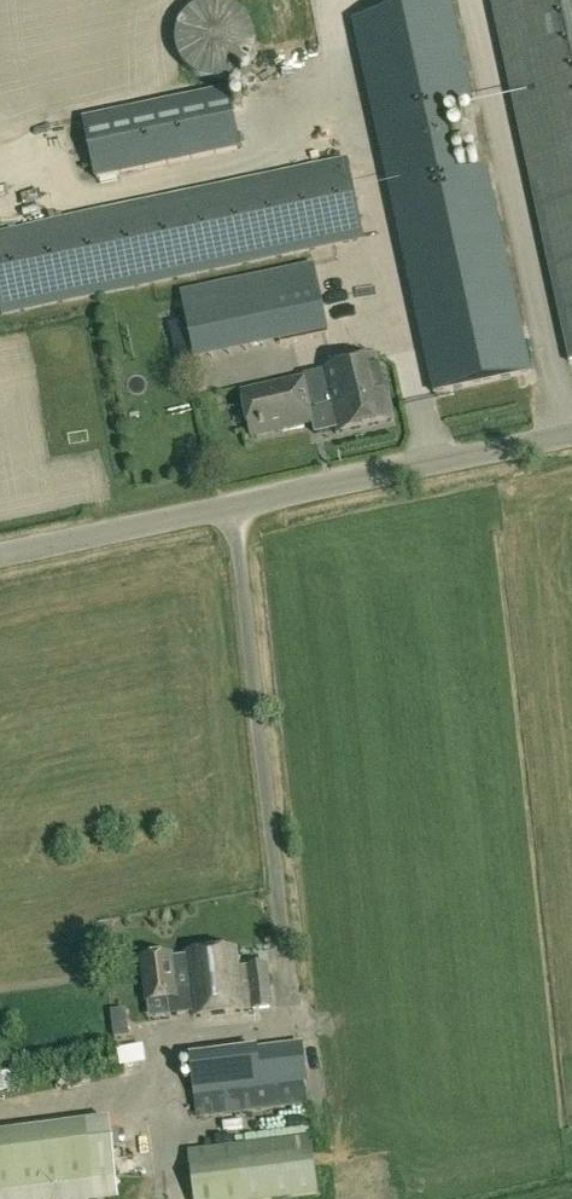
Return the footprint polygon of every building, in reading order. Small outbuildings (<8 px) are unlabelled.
[(204,2),(197,5),(193,8),(189,11),(186,14),(182,18),(179,23),(177,28),(176,31),(176,42),(177,50),(177,52),(179,56),(181,60),(183,63),(188,69),(194,74),(199,76),(203,78),(206,78),(211,79),(215,79),(220,79),(223,79),(227,77),(234,75),(239,72),(243,68),(246,64),(251,55),(253,49),(255,42),(254,36),(253,31),(252,26),(250,21),(246,16),(242,11),(240,9),(234,4),(230,3),(225,1),(222,0),(209,0),(204,2)] [(353,21),(434,393),(531,372),(487,169),(456,176),(443,114),(474,107),(451,0),(353,21)] [(571,363),(571,362),(571,0),(492,0),(571,363)] [(230,87),(88,116),(100,175),(243,145),(230,87)] [(0,230),(0,302),(3,316),(364,240),(347,158),(0,230)] [(366,201),(377,201),(377,179),(365,179),(366,201)] [(329,333),(313,263),(181,290),(196,361),(329,333)] [(322,370),(313,372),(322,414),(313,417),(314,422),(317,433),(336,429),(336,433),(394,419),(389,397),(385,397),(376,358),(322,370)] [(322,414),(313,372),(304,375),(303,375),(304,377),(243,391),(253,435),(314,422),(313,417),(322,414)] [(166,999),(177,997),(180,1017),(194,1015),(244,1009),(252,1009),(274,1006),(269,962),(247,965),(239,966),(236,948),(187,954),(187,955),(172,957),(172,955),(142,959),(147,1001),(166,999)] [(198,1117),(309,1104),(303,1042),(189,1054),(198,1117)] [(120,1067),(146,1062),(143,1045),(117,1050),(120,1067)] [(20,1077),(16,1059),(0,1062),(0,1081),(20,1077)] [(0,1131),(0,1192),(90,1179),(114,1176),(106,1117),(82,1120),(0,1131)] [(317,1194),(311,1136),(186,1151),(192,1198),(272,1198),(317,1194)]
